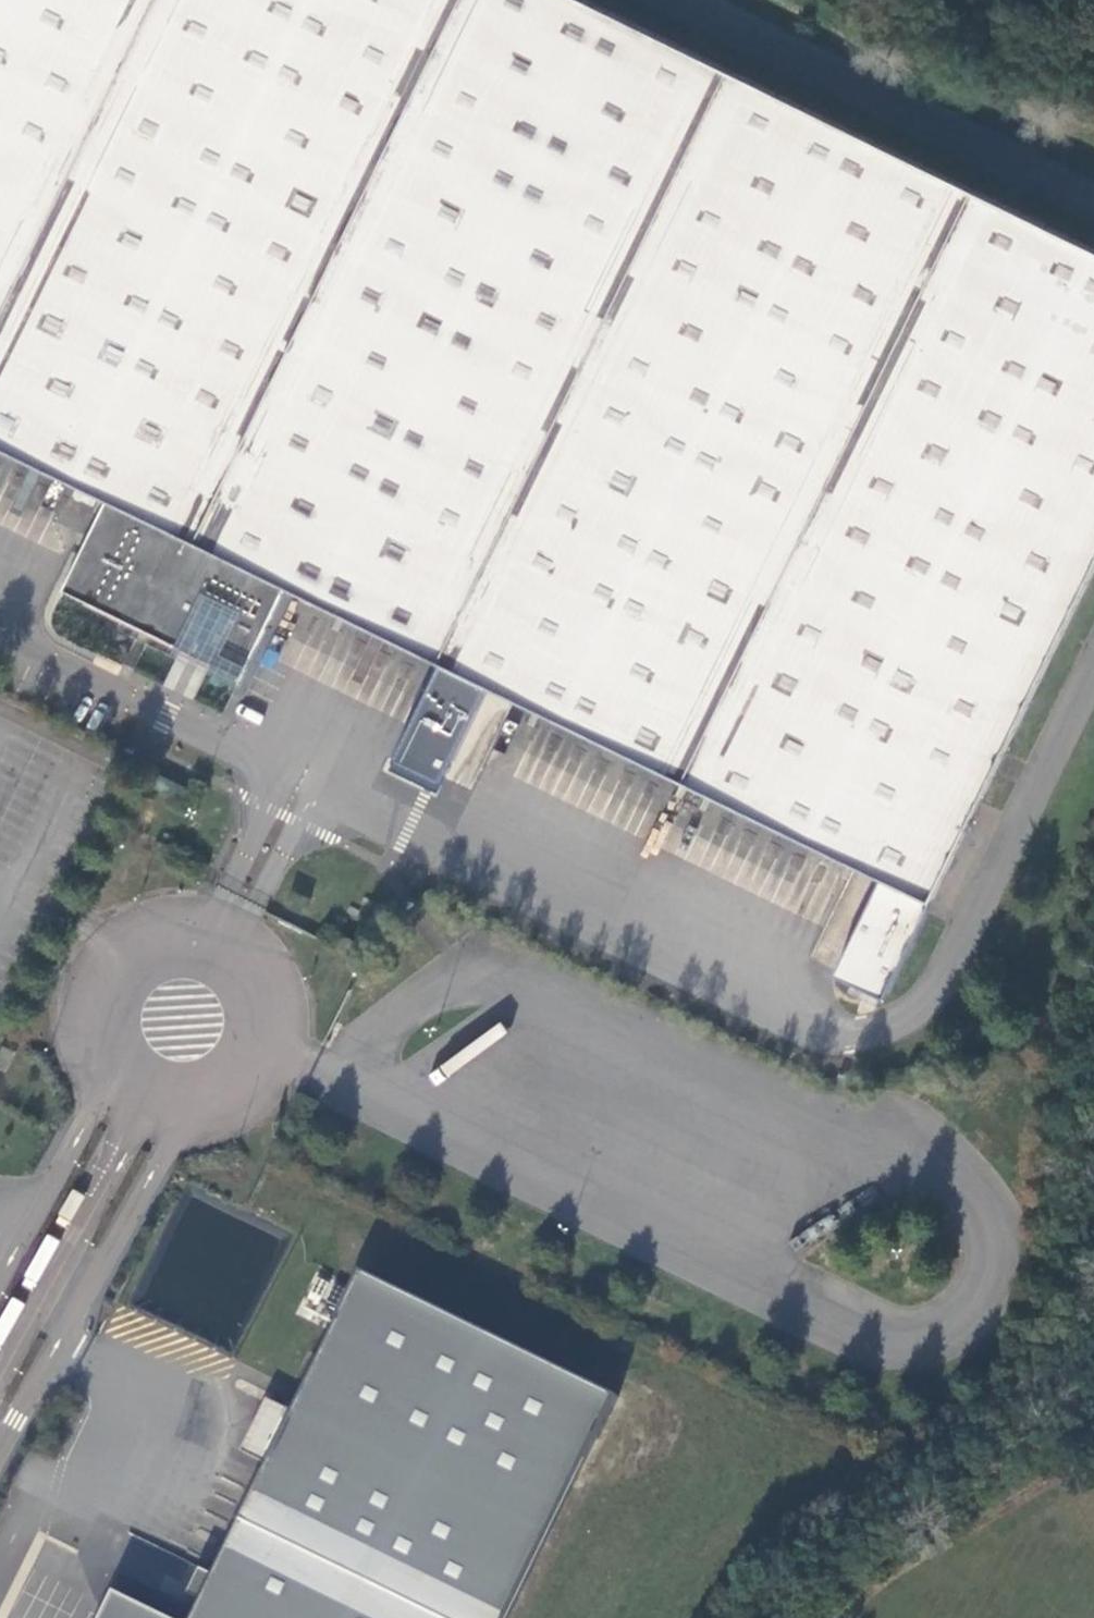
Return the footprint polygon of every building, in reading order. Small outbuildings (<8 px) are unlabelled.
[(884,999),(1093,571),(1093,249),(585,0),(0,0),(0,446),(108,498),(63,591),(242,677),(286,586),(882,878),(834,975),(884,999)] [(193,700),(206,668),(175,655),(162,687),(193,700)] [(833,966),(842,936),(823,930),(813,960),(833,966)] [(612,1406),(365,1277),(289,1419),(264,1406),(240,1458),(260,1468),(211,1579),(196,1570),(186,1597),(199,1604),(192,1617),(507,1617),(612,1406)] [(108,1597),(99,1617),(152,1617),(108,1597)]
